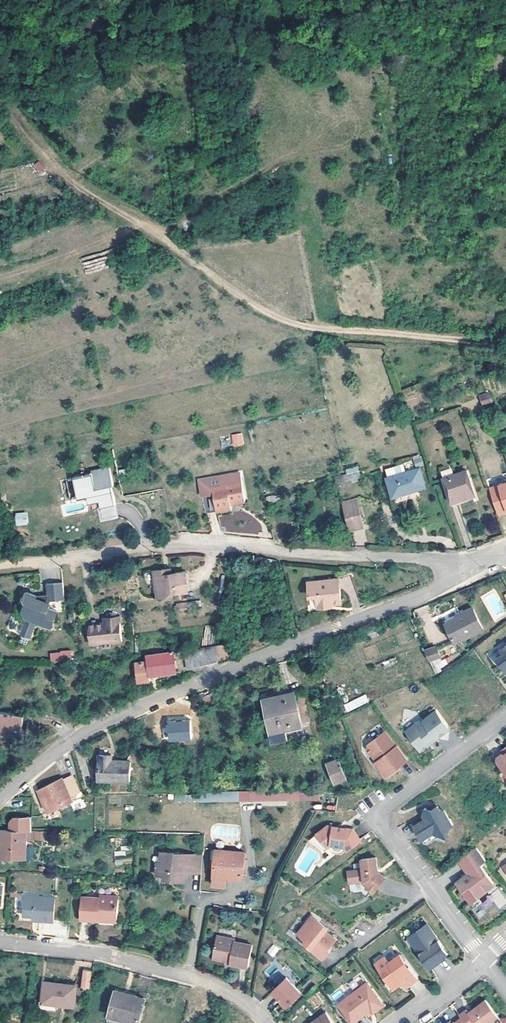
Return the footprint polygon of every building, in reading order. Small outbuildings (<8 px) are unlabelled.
[(493,404),(490,394),(479,398),(482,408),(493,404)] [(241,432),(230,435),(234,447),(245,444),(241,432)] [(413,456),(415,467),(423,465),(421,454),(413,456)] [(113,484),(110,466),(91,470),(92,473),(73,477),(78,498),(87,496),(89,503),(99,500),(101,506),(96,507),(99,521),(119,517),(112,484),(113,484)] [(358,467),(345,468),(345,475),(335,476),(336,483),(359,480),(358,467)] [(425,488),(419,469),(386,480),(391,498),(425,488)] [(475,495),(467,471),(443,479),(444,481),(451,503),(475,495)] [(243,501),(238,481),(237,473),(196,480),(199,495),(206,512),(230,508),(230,504),(243,501)] [(487,488),(497,517),(505,514),(505,482),(487,488)] [(360,524),(354,500),(339,504),(346,528),(360,524)] [(27,512),(14,513),(15,526),(28,525),(27,512)] [(165,569),(153,571),(157,595),(173,593),(173,590),(187,589),(184,570),(172,571),(169,571),(170,575),(166,575),(165,569)] [(317,605),(327,602),(326,600),(330,599),(339,597),(335,574),(304,580),(307,593),(314,591),(317,605)] [(50,627),(56,612),(47,609),(50,601),(62,600),(60,582),(43,584),(44,596),(44,600),(37,601),(35,598),(24,594),(21,602),(23,605),(20,612),(24,617),(18,635),(28,639),(35,623),(50,627)] [(481,629),(470,609),(455,616),(457,619),(442,626),(453,646),(481,629)] [(122,637),(119,616),(108,617),(109,619),(88,622),(90,641),(122,637)] [(234,655),(232,641),(216,644),(218,658),(231,657),(234,655)] [(218,658),(216,644),(184,648),(187,664),(218,658)] [(440,653),(435,644),(423,650),(428,660),(440,653)] [(500,649),(503,653),(496,658),(505,671),(505,644),(500,649)] [(175,668),(173,649),(148,652),(148,660),(136,661),(138,680),(151,678),(150,672),(175,668)] [(63,650),(49,651),(50,661),(63,660),(63,650)] [(431,663),(434,672),(448,668),(446,659),(431,663)] [(307,721),(300,692),(292,694),(299,723),(307,721)] [(299,723),(292,694),(283,696),(283,700),(275,702),(274,698),(263,700),(270,730),(272,740),(285,737),(282,727),(299,723)] [(346,712),(369,701),(365,694),(343,705),(346,712)] [(0,710),(0,732),(21,736),(24,713),(14,712),(0,710)] [(422,718),(405,730),(418,748),(422,748),(427,745),(427,741),(434,736),(435,738),(449,728),(436,710),(423,720),(422,718)] [(190,719),(170,720),(171,740),(191,739),(190,719)] [(384,731),(369,742),(368,746),(373,752),(375,752),(379,758),(378,759),(376,760),(387,775),(407,760),(396,745),(395,745),(384,731)] [(434,736),(427,741),(427,745),(435,738),(434,736)] [(494,755),(505,771),(505,752),(504,753),(501,749),(494,755)] [(112,760),(111,755),(99,755),(99,780),(130,780),(130,760),(112,760)] [(346,775),(339,758),(326,764),(334,781),(346,775)] [(77,793),(70,777),(60,781),(60,779),(36,790),(45,812),(55,808),(53,804),(68,797),(77,793)] [(295,790),(284,790),(284,800),(296,800),(296,789),(295,790)] [(246,790),(237,790),(237,800),(247,800),(247,790),(246,790)] [(284,790),(247,790),(247,800),(284,800),(284,790)] [(70,801),(68,797),(53,804),(55,808),(70,801)] [(413,824),(422,838),(434,831),(447,834),(449,825),(453,824),(444,810),(440,809),(437,805),(431,809),(427,808),(424,807),(423,814),(425,817),(413,824)] [(32,831),(31,831),(31,817),(14,817),(10,821),(10,831),(0,830),(0,840),(1,840),(0,847),(0,858),(26,857),(27,840),(33,840),(33,831),(32,831)] [(327,825),(316,833),(326,846),(331,842),(344,844),(347,849),(360,839),(352,828),(327,825)] [(44,831),(35,831),(35,839),(44,839),(44,831)] [(434,831),(422,838),(425,842),(434,836),(445,839),(447,834),(434,831)] [(316,833),(308,840),(323,849),(326,846),(316,833)] [(486,859),(476,846),(458,859),(468,872),(456,881),(475,906),(482,901),(478,896),(488,889),(490,892),(497,886),(480,864),(486,859)] [(243,851),(214,849),(211,886),(223,886),(224,878),(241,878),(243,851)] [(200,855),(159,851),(158,862),(155,862),(155,874),(171,875),(171,879),(182,879),(183,871),(199,872),(200,855)] [(348,883),(362,881),(369,885),(367,888),(375,892),(384,877),(376,872),(373,857),(359,859),(360,869),(346,872),(348,883)] [(496,905),(499,909),(505,904),(505,899),(498,889),(472,909),(479,918),(496,905)] [(54,896),(24,895),(23,915),(35,916),(35,920),(53,921),(54,896)] [(118,896),(99,895),(99,897),(80,896),(79,919),(99,920),(99,916),(116,917),(118,896)] [(319,920),(312,914),(297,932),(306,940),(304,942),(323,958),(330,950),(328,948),(336,938),(326,929),(319,924),(320,922),(319,920)] [(327,927),(319,920),(320,922),(319,924),(326,929),(327,927)] [(426,923),(407,936),(428,965),(442,956),(438,950),(443,946),(426,923)] [(234,936),(215,934),(212,956),(224,958),(228,959),(228,961),(247,965),(249,953),(251,943),(233,940),(234,936)] [(279,947),(274,943),(269,950),(274,954),(279,947)] [(443,946),(438,950),(442,956),(447,952),(443,946)] [(406,986),(418,977),(400,952),(389,961),(385,955),(375,962),(387,980),(385,982),(391,989),(403,981),(406,986)] [(92,969),(82,967),(80,985),(90,986),(92,969)] [(286,976),(272,990),(287,1005),(301,991),(286,976)] [(75,984),(44,981),(40,1009),(55,1011),(57,1003),(73,1005),(75,984)] [(367,981),(338,1003),(352,1022),(366,1012),(371,1009),(373,1012),(383,1004),(367,981)] [(124,991),(114,989),(108,1014),(138,1021),(144,996),(128,992),(128,994),(123,993),(124,991)] [(465,1022),(487,1022),(498,1015),(485,998),(468,1011),(466,1008),(459,1014),(460,1016),(465,1022)] [(326,1011),(309,1022),(334,1022),(326,1011)]
